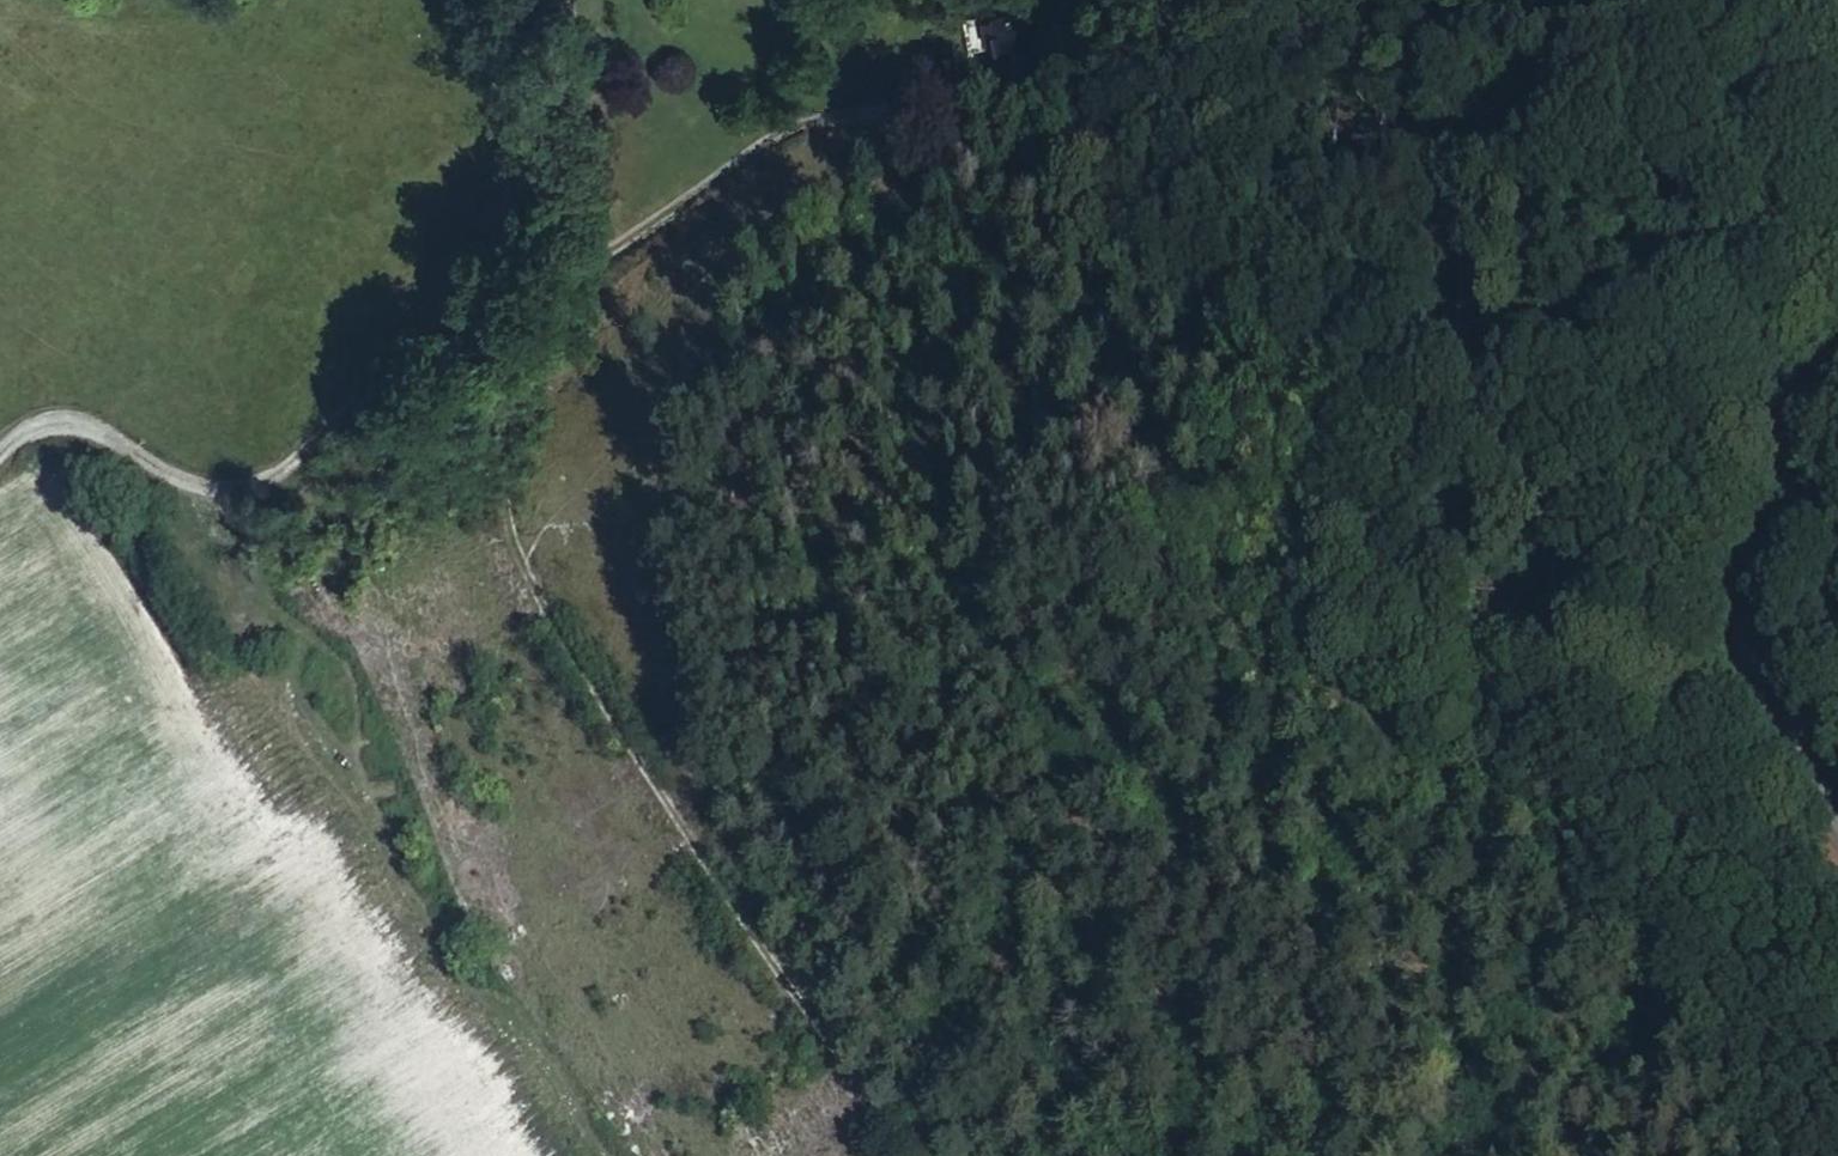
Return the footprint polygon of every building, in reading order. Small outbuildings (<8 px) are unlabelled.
[(994,76),(1050,63),(1043,33),(1030,36),(1025,12),(981,22),(994,76)]
